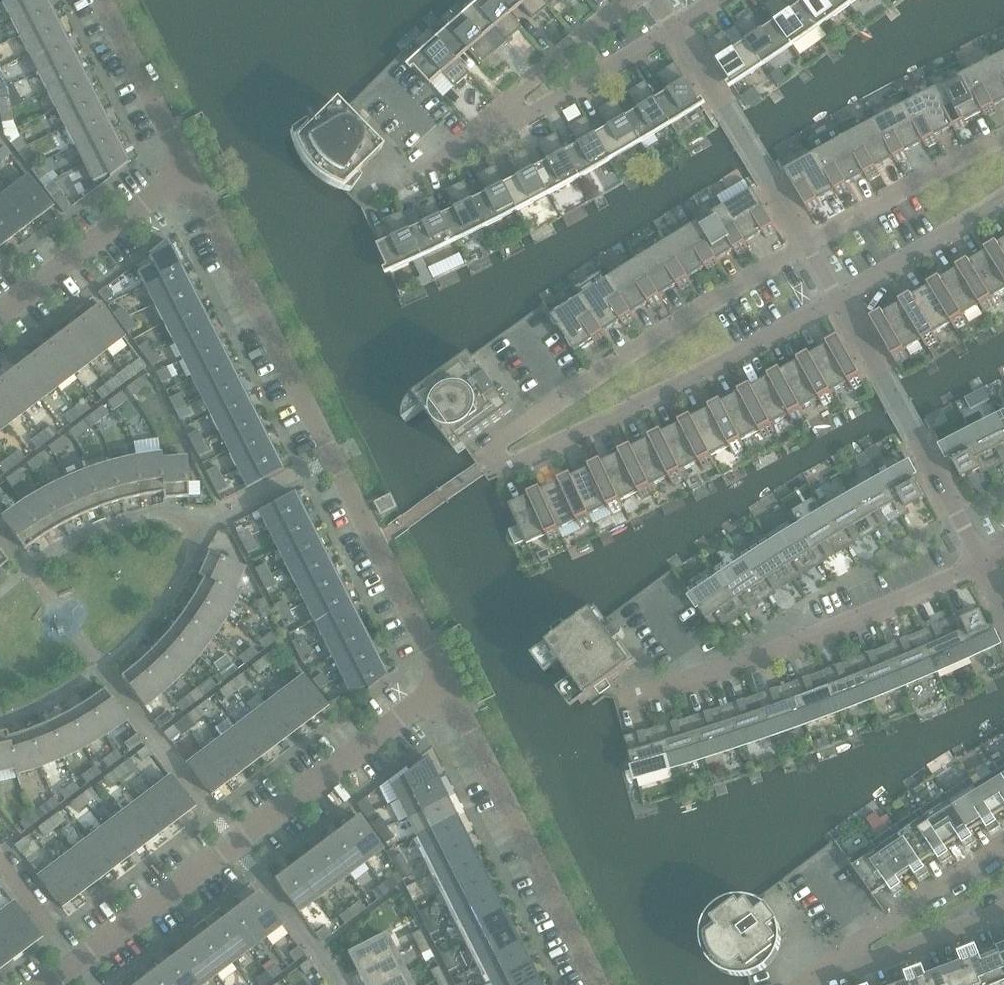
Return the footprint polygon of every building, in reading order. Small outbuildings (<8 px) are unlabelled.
[(10,18),(46,0),(1,0),(10,18)] [(57,17),(52,8),(50,8),(46,0),(10,18),(19,36),(55,18),(57,17)] [(499,0),(471,0),(475,5),(464,14),(484,37),(495,28),(507,42),(523,28),(511,14),(499,0)] [(545,0),(499,0),(511,14),(522,5),(533,19),(549,6),(545,0)] [(809,10),(803,2),(792,10),(784,0),(771,0),(763,5),(774,22),(780,30),(792,46),(821,26),(809,10)] [(845,0),(801,0),(803,2),(809,10),(821,26),(849,5),(845,0)] [(484,37),(464,14),(457,5),(441,19),(449,28),(438,38),(458,60),(469,51),(480,64),(496,51),(484,37)] [(864,18),(858,11),(855,13),(860,20),(864,18)] [(792,46),(780,30),(774,22),(763,30),(752,13),(735,25),(746,42),(751,50),(763,66),(792,46)] [(64,36),(66,35),(61,26),(59,27),(55,18),(19,36),(28,54),(64,36)] [(458,60),(438,38),(430,29),(414,43),(418,47),(406,57),(431,85),(443,74),(454,88),(470,73),(458,60)] [(763,66),(751,50),(746,42),(734,50),(723,33),(706,44),(733,86),(763,66)] [(37,73),(73,55),(75,54),(70,44),(68,45),(64,36),(28,54),(37,73)] [(994,58),(1003,80),(1003,53),(994,58)] [(47,91),(82,73),(84,72),(79,62),(77,63),(73,55),(37,73),(47,91)] [(994,58),(963,73),(982,112),(986,118),(998,112),(994,106),(1003,101),(1003,80),(994,58)] [(702,106),(675,64),(657,75),(668,92),(656,99),(661,107),(672,124),(702,106)] [(92,91),(94,91),(89,81),(87,82),(82,73),(47,91),(56,109),(92,91)] [(982,112),(963,73),(933,89),(953,127),(956,134),(968,127),(965,121),(982,112)] [(672,124),(661,107),(656,99),(646,82),(628,93),(639,110),(626,117),(631,125),(641,143),(672,124)] [(953,127),(933,89),(903,105),(923,143),(926,149),(938,143),(935,136),(953,127)] [(65,128),(101,110),(103,109),(98,99),(96,100),(92,91),(56,109),(65,128)] [(8,97),(0,99),(0,111),(11,109),(8,97)] [(641,143),(631,125),(626,117),(616,100),(598,110),(609,127),(596,134),(601,143),(611,160),(641,143)] [(340,190),(374,156),(381,150),(361,130),(367,124),(368,124),(360,115),(353,122),(334,102),(293,142),(297,152),(303,161),(309,170),(317,177),(326,183),(336,188),(340,190)] [(923,143),(903,105),(873,120),(894,159),(897,165),(909,159),(905,152),(923,143)] [(11,109),(0,111),(0,113),(2,123),(13,121),(11,109)] [(110,128),(112,127),(107,117),(105,118),(101,110),(65,128),(74,146),(110,128)] [(601,143),(596,134),(586,117),(568,127),(578,145),(566,151),(571,160),(580,177),(611,160),(601,143)] [(894,159),(873,120),(844,137),(864,175),(868,181),(880,174),(876,168),(894,159)] [(84,164),(119,146),(121,145),(116,136),(114,137),(110,128),(74,146),(84,164)] [(580,177),(571,160),(566,151),(556,134),(538,144),(548,161),(535,168),(540,177),(549,194),(580,177)] [(27,147),(20,137),(11,144),(18,154),(27,147)] [(864,175),(844,137),(825,147),(814,153),(835,191),(838,197),(850,191),(847,184),(864,175)] [(5,146),(0,150),(0,160),(1,162),(11,155),(5,146)] [(109,179),(128,165),(128,164),(130,162),(125,154),(124,155),(119,146),(84,164),(93,183),(109,175),(109,177),(108,178),(109,179)] [(34,157),(27,147),(18,154),(25,163),(34,157)] [(540,177),(535,168),(526,150),(508,160),(517,178),(505,184),(509,193),(518,211),(549,194),(540,177)] [(835,191),(814,153),(784,170),(809,214),(821,207),(818,201),(835,191)] [(48,174),(39,164),(31,170),(39,181),(48,174)] [(518,211),(509,193),(505,184),(495,166),(477,176),(486,194),(474,200),(478,209),(487,227),(518,211)] [(51,208),(28,177),(28,178),(27,177),(11,190),(34,221),(51,208)] [(487,227),(478,209),(474,200),(465,182),(446,191),(455,209),(442,215),(447,224),(455,242),(487,227)] [(778,232),(764,209),(752,189),(723,206),(745,243),(762,233),(766,239),(778,232)] [(11,190),(0,198),(0,210),(18,233),(34,221),(11,190)] [(72,207),(64,196),(55,203),(63,214),(72,207)] [(455,242),(447,224),(442,215),(434,197),(415,206),(424,224),(411,230),(415,239),(423,257),(455,242)] [(749,249),(745,243),(723,206),(694,224),(717,260),(734,250),(737,256),(749,249)] [(0,210),(0,243),(2,245),(18,233),(0,210)] [(423,257),(415,239),(411,230),(402,212),(384,220),(392,238),(378,245),(390,272),(423,257)] [(717,260),(694,224),(665,242),(688,278),(705,268),(709,274),(720,267),(717,260)] [(986,251),(1003,281),(1003,239),(986,251)] [(181,269),(178,263),(180,262),(174,250),(172,251),(167,241),(148,255),(153,264),(138,272),(145,287),(181,269)] [(487,245),(491,253),(497,250),(493,242),(487,245)] [(692,284),(688,278),(665,242),(636,260),(660,296),(677,285),(681,291),(692,284)] [(986,251),(957,269),(980,306),(985,314),(996,307),(991,298),(1003,291),(1003,281),(986,251)] [(660,296),(636,260),(608,278),(632,314),(649,303),(652,309),(664,302),(660,296)] [(427,267),(419,270),(424,282),(433,278),(427,267)] [(190,287),(186,278),(188,278),(183,268),(181,269),(145,287),(154,305),(190,287)] [(442,277),(438,268),(430,271),(434,280),(442,277)] [(980,306),(957,269),(929,286),(951,323),(956,331),(967,324),(962,316),(980,306)] [(632,314),(608,278),(580,296),(604,332),(621,321),(624,327),(636,320),(632,314)] [(199,305),(195,297),(197,296),(192,286),(190,287),(154,305),(164,323),(199,305)] [(951,323),(929,286),(900,303),(922,340),(926,349),(938,342),(933,334),(951,323)] [(113,297),(106,287),(98,293),(105,303),(113,297)] [(604,332),(580,296),(551,316),(575,352),(593,340),(597,346),(608,338),(604,332)] [(922,340),(900,303),(871,320),(897,366),(909,359),(904,351),(922,340)] [(209,324),(204,315),(206,314),(201,304),(199,305),(164,323),(173,341),(209,324)] [(123,337),(104,311),(100,306),(83,319),(106,350),(123,337)] [(129,317),(122,307),(113,314),(120,323),(129,317)] [(136,326),(129,317),(120,323),(127,333),(136,326)] [(106,350),(83,319),(67,332),(90,362),(106,350)] [(218,342),(213,333),(215,332),(210,323),(209,324),(173,341),(182,360),(218,342)] [(90,362),(67,332),(51,344),(74,374),(90,362)] [(865,384),(839,338),(810,355),(831,393),(848,383),(853,391),(865,384)] [(154,351),(147,341),(139,348),(146,357),(154,351)] [(227,360),(223,351),(224,350),(220,341),(218,342),(182,360),(191,378),(227,360)] [(74,374),(51,344),(34,356),(57,387),(74,374)] [(161,360),(154,351),(146,357),(153,367),(161,360)] [(831,393),(810,355),(798,361),(781,370),(801,409),(819,399),(823,407),(835,401),(831,393)] [(57,387),(34,356),(17,369),(41,399),(57,387)] [(512,411),(498,393),(471,356),(415,397),(455,452),(512,411)] [(146,367),(140,359),(130,367),(136,374),(146,367)] [(236,379),(232,370),(234,369),(229,360),(227,360),(191,378),(201,397),(236,379)] [(171,378),(166,368),(156,372),(162,383),(171,378)] [(41,399),(17,369),(1,381),(24,412),(41,399)] [(801,409),(781,370),(769,377),(751,386),(771,425),(789,415),(794,424),(806,417),(801,409)] [(122,385),(116,377),(106,384),(112,392),(122,385)] [(246,397),(241,388),(243,387),(238,378),(236,379),(201,397),(210,415),(246,397)] [(132,396),(146,386),(140,379),(127,389),(132,396)] [(1,381),(0,382),(0,413),(8,424),(24,412),(1,381)] [(112,392),(106,384),(96,392),(102,400),(112,392)] [(771,425),(751,386),(721,402),(741,441),(759,431),(764,440),(776,433),(771,425)] [(114,410),(127,400),(122,393),(108,403),(114,410)] [(185,404),(179,394),(170,399),(175,409),(185,404)] [(255,415),(250,406),(252,406),(247,396),(246,397),(210,415),(219,433),(255,415)] [(971,409),(965,398),(956,403),(962,414),(971,409)] [(90,409),(84,401),(74,409),(80,417),(90,409)] [(746,449),(741,441),(721,402),(709,408),(692,417),(711,456),(729,447),(734,455),(746,449)] [(190,415),(185,404),(175,409),(180,420),(190,415)] [(95,424),(108,414),(102,407),(89,417),(95,424)] [(80,417),(74,409),(64,417),(70,425),(80,417)] [(0,413),(0,430),(8,424),(0,413)] [(264,433),(260,425),(261,424),(256,414),(255,415),(219,433),(228,451),(264,433)] [(711,456),(692,417),(662,432),(681,471),(699,462),(703,471),(715,465),(711,456)] [(998,417),(970,432),(990,470),(1003,464),(1001,459),(1003,457),(1003,429),(998,417)] [(805,426),(803,420),(795,423),(798,429),(805,426)] [(75,439),(88,429),(82,422),(69,432),(75,439)] [(57,434),(51,426),(41,434),(47,442),(57,434)] [(203,441),(198,430),(188,435),(193,446),(203,441)] [(273,452),(269,443),(270,442),(266,432),(264,433),(228,451),(237,469),(273,452)] [(681,471),(662,432),(632,447),(651,486),(669,477),(673,486),(685,480),(681,471)] [(990,470),(970,432),(941,446),(951,465),(953,464),(961,479),(979,470),(981,475),(990,470)] [(47,442),(41,434),(31,441),(37,449),(47,442)] [(54,455),(67,445),(62,438),(49,448),(54,455)] [(208,452),(203,441),(193,446),(199,456),(208,452)] [(651,486),(632,447),(602,462),(620,501),(638,492),(643,501),(655,495),(651,486)] [(25,459),(19,451),(8,459),(14,466),(25,459)] [(283,471),(278,461),(280,460),(275,451),(273,452),(237,469),(247,489),(283,471)] [(33,471),(46,461),(40,454),(27,464),(33,471)] [(163,493),(162,461),(161,454),(136,458),(143,496),(163,493)] [(143,496),(136,458),(112,464),(122,501),(143,496)] [(8,459),(0,465),(0,468),(4,474),(14,466),(8,459)] [(188,497),(187,473),(186,459),(162,461),(163,493),(164,499),(188,497)] [(620,501),(602,462),(572,476),(590,515),(608,507),(612,515),(624,510),(620,501)] [(122,501),(112,464),(88,471),(101,508),(122,501)] [(925,499),(916,483),(919,482),(909,464),(880,479),(902,518),(910,513),(907,508),(925,499)] [(221,477),(216,467),(206,472),(212,482),(221,477)] [(12,487),(25,477),(20,470),(7,480),(12,487)] [(857,478),(853,470),(842,476),(846,484),(857,478)] [(101,508),(88,471),(66,480),(81,516),(101,508)] [(590,515),(572,476),(559,482),(541,490),(559,529),(577,521),(581,530),(593,524),(590,515)] [(227,488),(221,477),(212,482),(217,493),(227,488)] [(902,518),(880,479),(852,495),(874,533),(883,528),(880,524),(886,520),(889,525),(902,518)] [(81,516),(66,480),(43,491),(62,525),(81,516)] [(825,497),(820,489),(815,492),(820,500),(825,497)] [(559,529),(541,490),(509,504),(518,525),(509,529),(516,545),(525,541),(527,544),(546,535),(550,544),(563,538),(559,529)] [(62,525),(43,491),(22,504),(43,536),(55,529),(62,525)] [(304,512),(305,511),(301,502),(299,503),(294,493),(258,511),(268,530),(304,512)] [(874,533),(852,495),(825,511),(847,549),(856,544),(853,539),(859,536),(862,540),(874,533)] [(389,496),(384,498),(375,503),(380,515),(395,508),(389,496)] [(43,536),(22,504),(1,518),(24,549),(43,536)] [(847,549),(825,511),(798,526),(822,564),(829,560),(826,555),(832,552),(835,556),(847,549)] [(277,548),(313,530),(315,529),(310,520),(308,521),(304,512),(268,530),(277,548)] [(247,527),(243,519),(233,524),(234,527),(237,532),(247,527)] [(822,564),(798,526),(793,529),(788,522),(766,536),(771,544),(795,580),(802,576),(799,572),(805,568),(808,572),(821,565),(822,564)] [(252,538),(247,527),(237,532),(242,543),(252,538)] [(322,549),(324,548),(319,538),(317,539),(313,530),(277,548),(286,567),(322,549)] [(257,549),(252,538),(242,543),(248,554),(257,549)] [(795,580),(771,544),(745,561),(769,597),(776,593),(773,588),(779,585),(782,589),(794,581),(795,580)] [(331,567),(333,566),(328,556),(326,557),(322,549),(286,567),(295,585),(331,567)] [(551,557),(547,550),(538,554),(541,561),(551,557)] [(234,590),(244,568),(230,563),(230,562),(208,553),(198,575),(203,578),(234,590)] [(769,597),(745,561),(718,579),(743,615),(750,610),(747,605),(753,602),(756,606),(768,598),(769,597)] [(270,575),(265,564),(255,569),(261,579),(270,575)] [(305,603),(340,585),(342,584),(337,575),(335,576),(331,567),(295,585),(305,603)] [(743,615),(718,579),(713,582),(707,572),(693,581),(700,591),(691,597),(705,618),(716,633),(724,627),(721,623),(727,619),(730,623),(742,615),(743,615)] [(276,585),(270,575),(261,579),(266,590),(276,585)] [(227,616),(239,593),(234,590),(203,578),(194,596),(227,616)] [(314,622),(350,604),(351,603),(347,593),(345,594),(340,585),(305,603),(314,622)] [(213,636),(227,616),(194,596),(182,614),(213,636)] [(271,614),(264,599),(256,603),(263,618),(271,614)] [(289,611),(283,600),(274,605),(279,616),(289,611)] [(323,640),(359,622),(361,621),(356,611),(354,612),(350,604),(314,622),(323,640)] [(637,663),(621,640),(622,639),(624,637),(624,634),(623,631),(621,630),(618,629),(615,630),(614,631),(598,608),(541,650),(555,669),(562,665),(573,680),(567,685),(581,704),(637,663)] [(294,622),(289,611),(279,616),(285,627),(294,622)] [(999,644),(990,626),(988,627),(981,611),(963,619),(961,614),(952,618),(970,658),(999,644)] [(213,636),(182,614),(169,631),(198,656),(213,636)] [(970,658),(952,618),(938,624),(941,629),(934,632),(932,627),(920,632),(937,672),(970,658)] [(368,640),(370,639),(365,630),(363,631),(359,622),(323,640),(332,658),(368,640)] [(198,656),(169,631),(154,647),(181,673),(198,656)] [(264,649),(278,639),(272,632),(259,642),(264,649)] [(937,672),(920,632),(906,638),(909,643),(902,645),(900,641),(888,646),(904,686),(937,672)] [(307,648),(302,637),(292,642),(298,653),(307,648)] [(377,658),(379,657),(374,648),(372,649),(368,640),(332,658),(341,676),(377,658)] [(904,686),(888,646),(874,651),(877,656),(870,659),(868,654),(856,659),(872,699),(883,695),(904,686)] [(181,673),(154,647),(139,662),(164,691),(181,673)] [(244,665),(258,655),(252,647),(239,657),(244,665)] [(313,659),(307,648),(298,653),(303,663),(313,659)] [(279,659),(272,651),(262,659),(265,662),(268,667),(279,659)] [(368,691),(386,677),(386,676),(388,675),(383,666),(381,667),(377,658),(341,676),(351,695),(366,688),(368,691)] [(268,667),(265,662),(262,659),(252,666),(258,674),(268,667)] [(872,699),(856,659),(842,664),(844,669),(838,672),(836,667),(823,671),(839,712),(872,699)] [(164,691),(139,662),(121,677),(135,696),(144,707),(164,691)] [(224,680),(237,670),(232,663),(219,673),(224,680)] [(839,712),(823,671),(809,676),(812,681),(805,684),(803,679),(791,683),(805,724),(839,712)] [(329,683),(321,673),(313,680),(320,689),(329,683)] [(246,684),(240,676),(230,683),(236,691),(246,684)] [(322,702),(303,677),(302,677),(286,689),(309,720),(326,707),(322,702)] [(203,696),(216,686),(210,679),(197,689),(203,696)] [(236,691),(230,683),(220,691),(226,699),(236,691)] [(805,724),(791,683),(777,688),(779,693),(772,696),(770,691),(758,695),(772,736),(805,724)] [(127,720),(118,709),(119,708),(104,689),(85,702),(106,735),(127,720)] [(309,720),(286,689),(269,702),(293,732),(309,720)] [(182,712),(195,702),(189,695),(176,705),(182,712)] [(772,736),(758,695),(746,699),(744,700),(746,705),(739,707),(738,702),(725,706),(739,748),(750,744),(772,736)] [(346,707),(339,697),(331,704),(338,713),(346,707)] [(214,708),(207,700),(197,708),(203,716),(214,708)] [(106,735),(85,702),(67,713),(85,748),(106,735)] [(293,732),(269,702),(253,714),(276,745),(293,732)] [(739,748),(725,706),(711,711),(713,716),(706,718),(704,713),(692,717),(705,759),(739,748)] [(203,716),(197,708),(187,716),(193,724),(203,716)] [(160,728),(173,718),(167,711),(155,721),(160,728)] [(85,748),(67,713),(47,723),(63,758),(85,748)] [(276,745),(253,714),(237,726),(260,757),(276,745)] [(705,759),(692,717),(678,721),(679,726),(673,728),(671,723),(659,727),(671,769),(682,766),(705,759)] [(63,758),(47,723),(27,731),(41,767),(63,758)] [(180,734),(174,726),(164,733),(170,741),(180,734)] [(260,757),(237,726),(221,739),(244,769),(260,757)] [(671,769),(659,727),(644,731),(646,736),(639,738),(638,733),(624,737),(629,755),(628,755),(635,779),(671,769)] [(8,737),(6,731),(0,733),(0,772),(14,769),(8,737)] [(41,767),(27,731),(8,737),(14,769),(15,775),(41,767)] [(130,751),(143,741),(137,734),(125,744),(130,751)] [(244,769),(221,739),(204,751),(227,782),(244,769)] [(153,754),(147,746),(137,754),(143,762),(153,754)] [(108,768),(121,758),(116,751),(103,761),(108,768)] [(227,782),(204,751),(188,764),(187,764),(207,790),(210,795),(227,782)] [(437,780),(428,763),(426,758),(391,785),(398,800),(437,780)] [(995,764),(994,763),(1003,779),(1003,759),(995,764)] [(994,763),(987,767),(993,777),(984,782),(979,785),(976,787),(994,816),(1003,810),(1003,779),(994,763)] [(130,772),(123,764),(113,772),(119,779),(130,772)] [(87,784),(100,774),(95,767),(82,776),(87,784)] [(119,779),(113,772),(103,779),(109,787),(119,779)] [(189,803),(170,777),(170,778),(170,777),(153,790),(176,820),(193,808),(189,803)] [(994,816),(976,787),(970,778),(963,782),(964,784),(947,795),(946,793),(945,793),(969,831),(983,823),(989,833),(1000,827),(994,816)] [(407,818),(446,799),(437,780),(398,800),(407,818)] [(66,800),(79,790),(74,783),(60,793),(66,800)] [(97,797),(91,789),(81,796),(87,804),(97,797)] [(176,820),(153,790),(137,802),(160,833),(176,820)] [(976,842),(969,831),(945,793),(939,798),(922,810),(921,809),(945,847),(959,838),(965,848),(976,842)] [(87,804),(81,796),(71,804),(77,812),(87,804)] [(45,815),(59,805),(53,798),(40,808),(45,815)] [(374,810),(365,798),(356,805),(365,816),(374,810)] [(417,836),(455,817),(446,799),(407,818),(417,836)] [(160,833),(137,802),(120,814),(144,845),(160,833)] [(945,847),(921,809),(913,814),(913,815),(897,826),(921,863),(935,854),(942,864),(952,857),(945,847)] [(26,830),(39,821),(33,813),(20,823),(26,830)] [(64,821),(58,813),(48,821),(54,829),(64,821)] [(144,845),(120,814),(104,827),(127,857),(144,845)] [(387,827),(380,817),(371,824),(378,834),(387,827)] [(426,854),(465,835),(455,817),(417,836),(426,854)] [(382,848),(363,824),(359,818),(341,831),(365,862),(381,849),(382,848)] [(54,829),(48,821),(38,828),(44,836),(54,829)] [(921,863),(897,826),(896,825),(890,830),(872,842),(898,879),(911,870),(918,880),(928,873),(921,863)] [(127,857),(104,827),(88,839),(111,870),(127,857)] [(394,837),(387,828),(387,827),(378,834),(385,844),(394,837)] [(365,862),(341,831),(325,843),(348,874),(365,862)] [(435,873),(474,854),(465,835),(426,854),(435,873)] [(31,846),(25,838),(15,846),(21,854),(31,846)] [(111,870),(88,839),(72,851),(95,882),(111,870)] [(898,879),(872,842),(866,846),(866,847),(847,860),(873,896),(887,886),(894,896),(905,889),(898,879)] [(348,874),(325,843),(309,855),(332,886),(348,874)] [(95,882),(72,851),(55,864),(79,894),(95,882)] [(406,864),(401,854),(391,859),(396,869),(406,864)] [(444,891),(483,872),(474,854),(435,873),(444,891)] [(332,886),(309,855),(292,868),(316,899),(332,886)] [(79,894),(55,864),(39,877),(38,877),(61,907),(79,894)] [(412,875),(406,864),(396,869),(402,880),(412,875)] [(316,899),(292,868),(276,881),(280,887),(298,911),(299,911),(316,899)] [(453,909),(492,890),(483,872),(444,891),(453,909)] [(398,885),(392,877),(382,884),(388,892),(398,885)] [(421,894),(415,883),(405,888),(411,898),(421,894)] [(388,892),(382,884),(372,892),(378,900),(388,892)] [(463,928),(501,908),(492,890),(453,909),(463,928)] [(281,924),(263,900),(258,894),(242,906),(265,937),(281,925),(281,924)] [(778,949),(779,941),(779,933),(769,920),(774,916),(766,907),(766,908),(763,906),(756,902),(749,900),(741,899),(733,900),(726,902),(719,906),(713,911),(708,917),(705,924),(703,932),(703,939),(703,944),(702,944),(704,952),(707,959),(712,965),(718,970),(724,974),(725,972),(732,975),(740,976),(748,975),(750,975),(758,972),(764,968),(770,963),(775,956),(778,949)] [(365,909),(359,901),(349,909),(355,917),(365,909)] [(14,904),(13,904),(0,914),(0,921),(23,951),(40,939),(35,932),(14,904)] [(265,937),(242,906),(225,919),(248,950),(265,937)] [(434,919),(428,908),(418,913),(424,924),(434,919)] [(472,946),(510,927),(501,908),(463,928),(472,946)] [(355,917),(349,909),(339,917),(345,925),(355,917)] [(248,950),(225,919),(209,931),(232,962),(248,950)] [(439,930),(434,919),(424,924),(429,935),(439,930)] [(0,921),(0,955),(6,964),(23,951),(0,921)] [(331,935),(325,927),(316,934),(322,942),(331,935)] [(481,964),(520,945),(510,927),(472,946),(481,964)] [(425,940),(420,930),(412,934),(417,944),(425,940)] [(232,962),(209,931),(192,944),(216,974),(232,962)] [(395,955),(385,936),(351,954),(360,972),(395,955)] [(430,950),(425,940),(417,944),(422,954),(430,950)] [(996,946),(979,954),(974,942),(965,946),(981,984),(997,984),(1003,982),(1003,964),(996,946)] [(192,944),(176,956),(198,984),(202,984),(216,974),(192,944)] [(452,956),(446,945),(437,950),(442,961),(452,956)] [(490,982),(529,963),(520,945),(481,964),(490,982)] [(965,946),(957,949),(961,961),(943,968),(950,984),(981,984),(965,946)] [(305,955),(298,947),(289,954),(295,962),(305,955)] [(395,955),(360,972),(366,984),(380,984),(404,973),(395,955)] [(176,956),(160,968),(172,984),(198,984),(176,956)] [(457,967),(452,956),(442,961),(448,972),(457,967)] [(314,967),(308,960),(299,967),(304,974),(314,967)] [(538,981),(529,963),(490,982),(491,984),(488,984),(531,984),(538,981)] [(943,968),(925,974),(921,963),(912,966),(919,984),(950,984),(943,968)] [(282,973),(276,965),(266,972),(272,980),(282,973)] [(912,966),(904,970),(908,982),(898,984),(919,984),(912,966)] [(443,976),(438,967),(430,971),(435,981),(443,976)] [(160,968),(143,981),(146,984),(172,984),(160,968)] [(266,972),(256,980),(259,984),(266,984),(272,980),(266,972)] [(404,973),(380,984),(410,984),(404,973)] [(443,976),(435,981),(437,984),(448,984),(443,976)]
